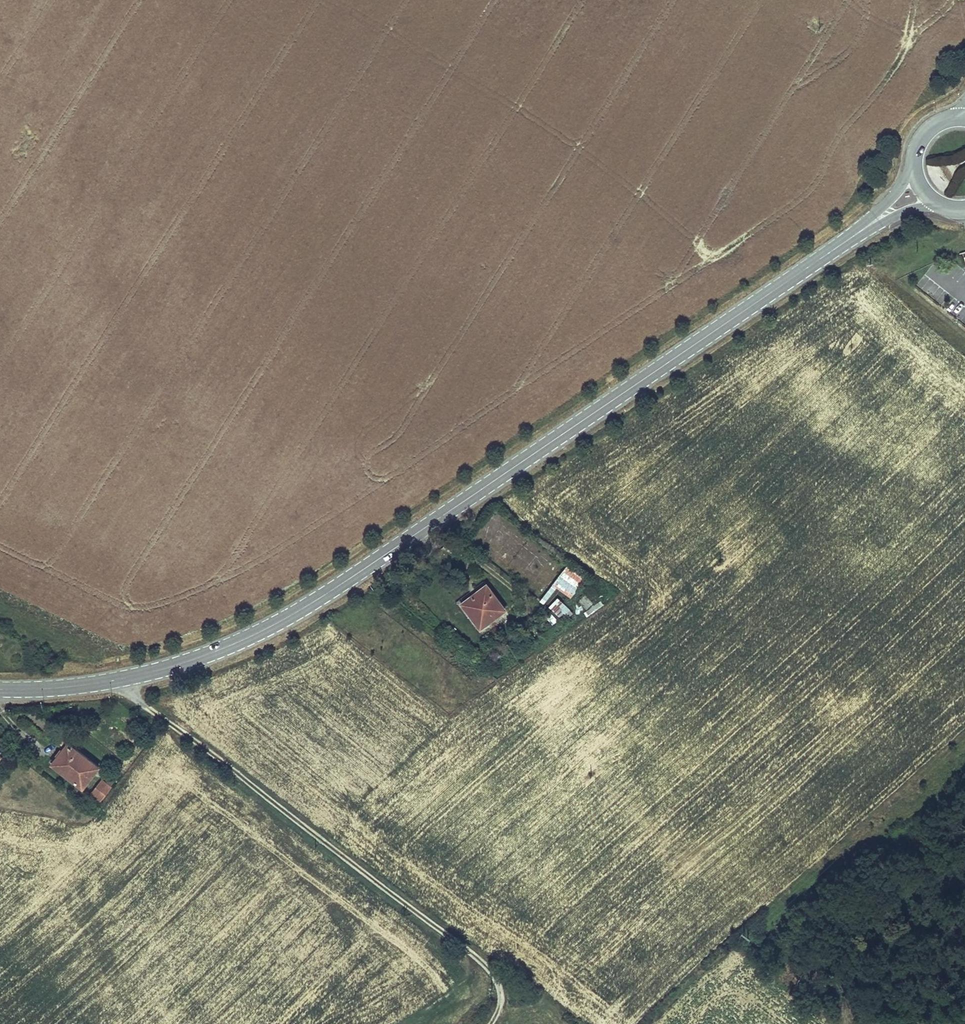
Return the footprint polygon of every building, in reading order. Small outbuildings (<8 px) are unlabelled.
[(587,578),(567,563),(553,580),(558,584),(573,595),(587,578)] [(506,605),(486,578),(458,599),(479,626),(506,605)] [(558,584),(553,580),(538,599),(543,603),(558,584)] [(557,595),(548,606),(565,621),(574,610),(557,595)] [(82,785),(98,765),(68,742),(64,747),(52,762),(82,785)] [(64,747),(61,745),(49,760),(52,762),(64,747)] [(101,802),(112,787),(101,779),(90,795),(101,802)]
